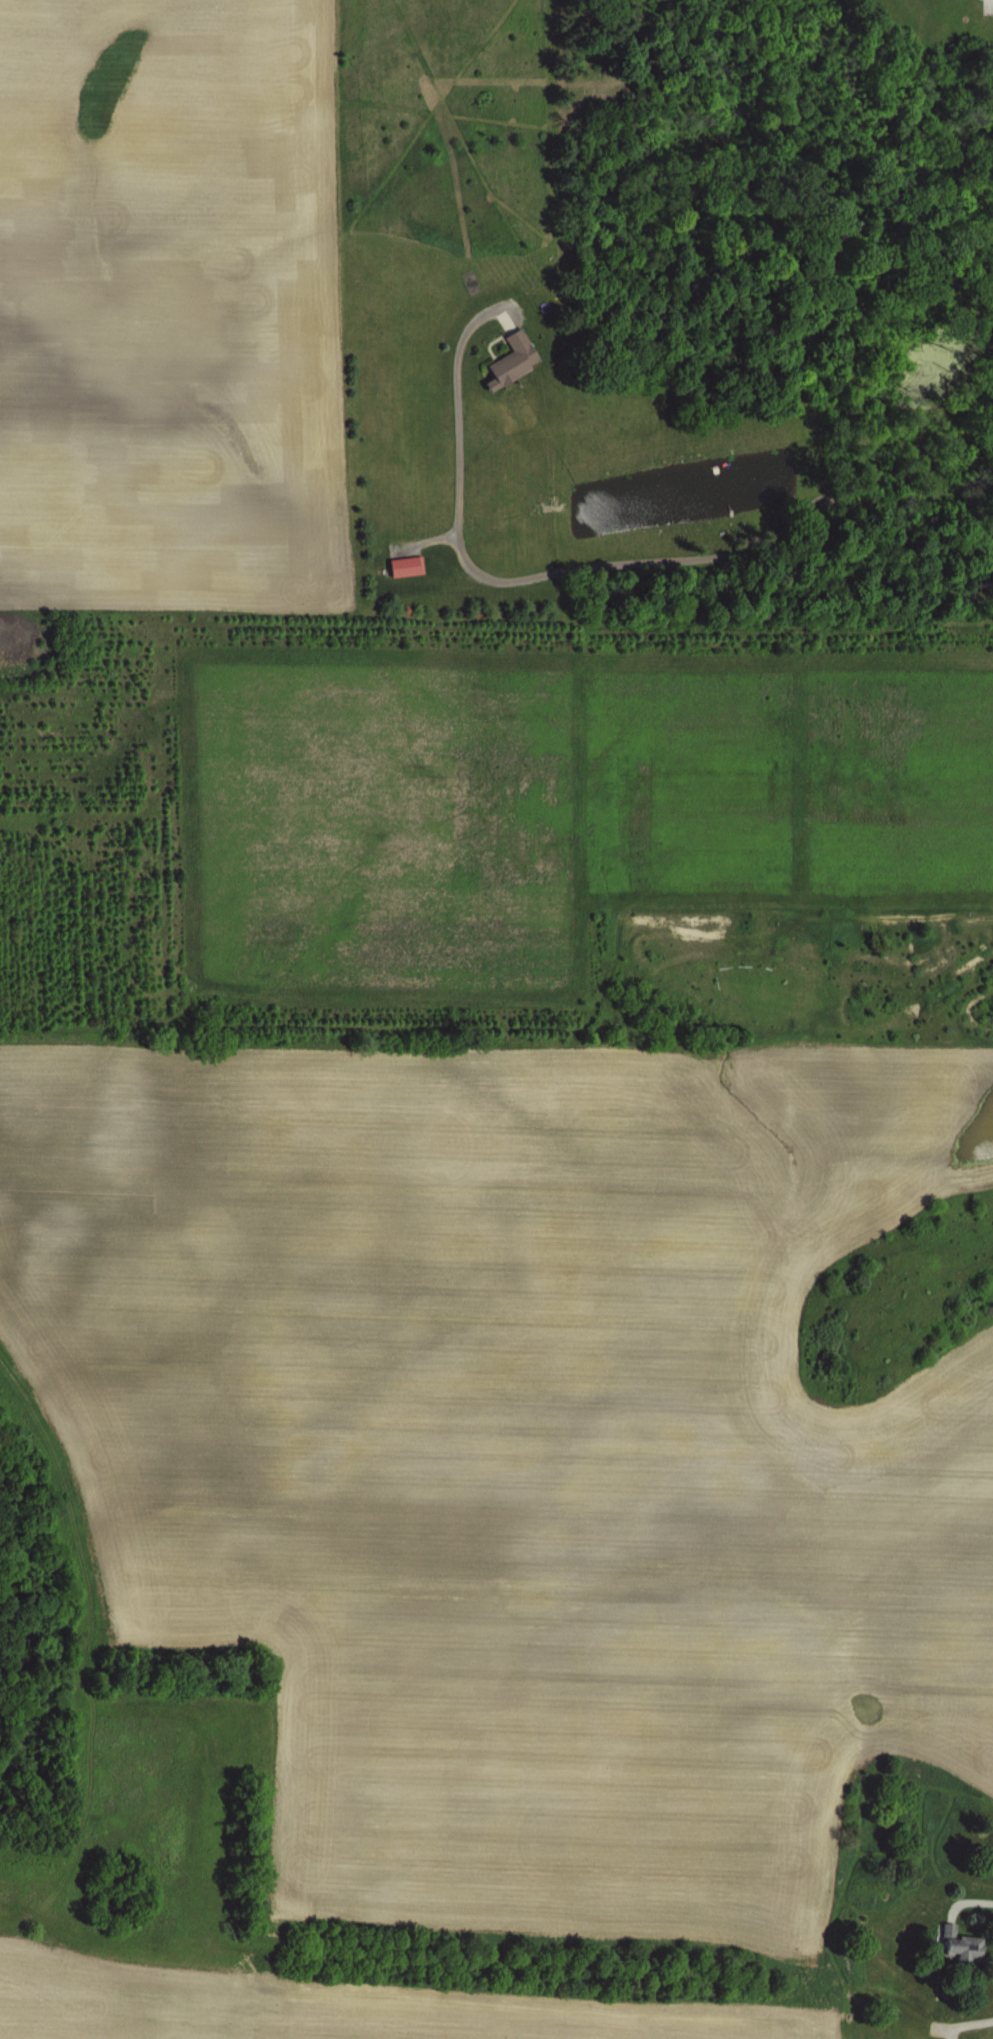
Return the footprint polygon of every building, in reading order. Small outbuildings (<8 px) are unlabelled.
[(477,364),(484,380),(477,383),(480,389),(531,365),(513,327),(496,335),(504,352),(477,364)] [(386,578),(420,574),(418,556),(384,560),(386,578)] [(970,1962),(971,1939),(950,1938),(951,1925),(935,1924),(934,1961),(970,1962)]
